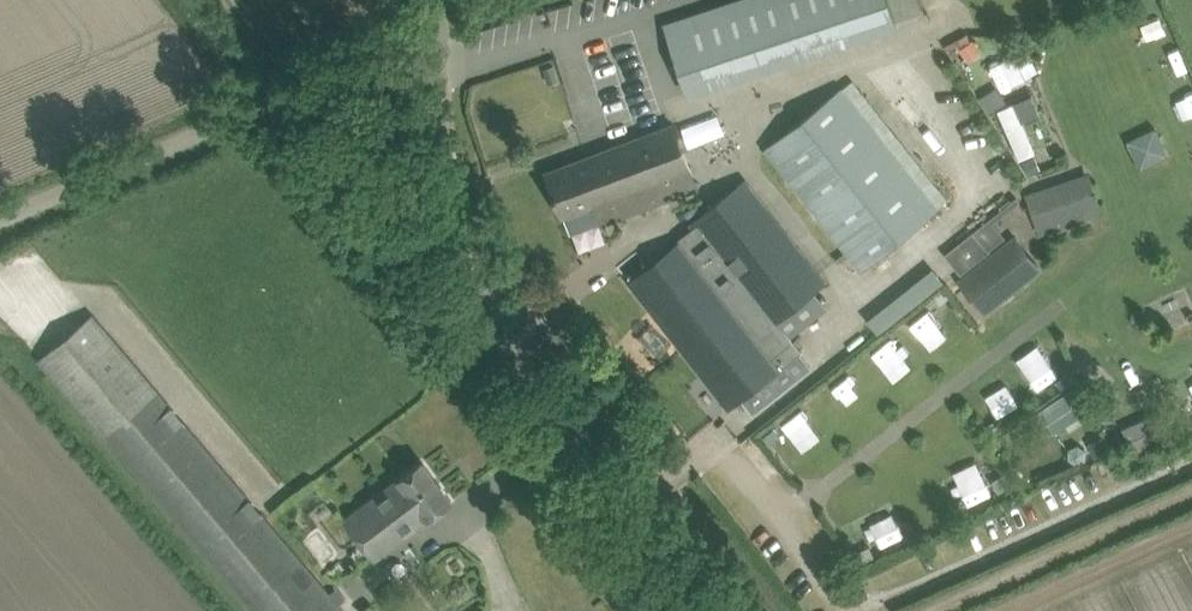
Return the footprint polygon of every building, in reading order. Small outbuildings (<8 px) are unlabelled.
[(688,93),(895,25),(887,0),(734,0),(665,23),(688,93)] [(971,39),(959,47),(966,58),(978,49),(971,39)] [(988,63),(1000,88),(1034,73),(1022,47),(988,63)] [(553,64),(544,67),(549,83),(558,80),(553,64)] [(766,149),(861,267),(936,207),(842,88),(766,149)] [(999,90),(981,101),(989,113),(1007,102),(999,90)] [(1032,92),(1013,101),(1021,120),(1040,111),(1032,92)] [(673,124),(569,163),(547,172),(563,215),(565,214),(572,232),(601,220),(602,222),(697,186),(673,124)] [(1162,130),(1131,144),(1145,172),(1174,159),(1162,130)] [(1036,156),(1023,162),(1029,174),(1041,168),(1036,156)] [(1089,171),(1043,188),(1025,194),(1039,232),(1103,209),(1089,171)] [(689,222),(695,230),(628,279),(729,409),(794,357),(771,327),(829,280),(747,178),(689,222)] [(1020,203),(976,236),(990,254),(1009,239),(1000,227),(1024,208),(1020,203)] [(958,280),(985,314),(1042,267),(1015,234),(1009,239),(990,254),(958,280)] [(927,306),(907,322),(929,349),(949,333),(927,306)] [(103,436),(252,610),(345,610),(340,605),(347,599),(336,586),(330,591),(93,313),(38,360),(103,436)] [(671,342),(649,322),(636,336),(658,356),(671,342)] [(1022,368),(1035,390),(1059,376),(1045,353),(1022,368)] [(1069,368),(1059,375),(1066,384),(1075,377),(1069,368)] [(1008,383),(983,392),(992,416),(1017,407),(1008,383)] [(1042,428),(1050,422),(1055,430),(1090,407),(1076,385),(1033,414),(1042,428)] [(1127,425),(1140,451),(1169,437),(1157,411),(1127,425)] [(994,419),(985,425),(991,434),(1000,427),(994,419)] [(773,427),(763,435),(769,442),(779,435),(773,427)] [(1102,438),(1086,445),(1093,459),(1109,453),(1102,438)] [(969,503),(991,493),(977,460),(954,470),(969,503)] [(423,461),(404,475),(346,519),(375,557),(452,499),(423,461)] [(1002,473),(991,479),(998,491),(1009,485),(1002,473)] [(869,545),(857,550),(863,561),(874,556),(869,545)]
